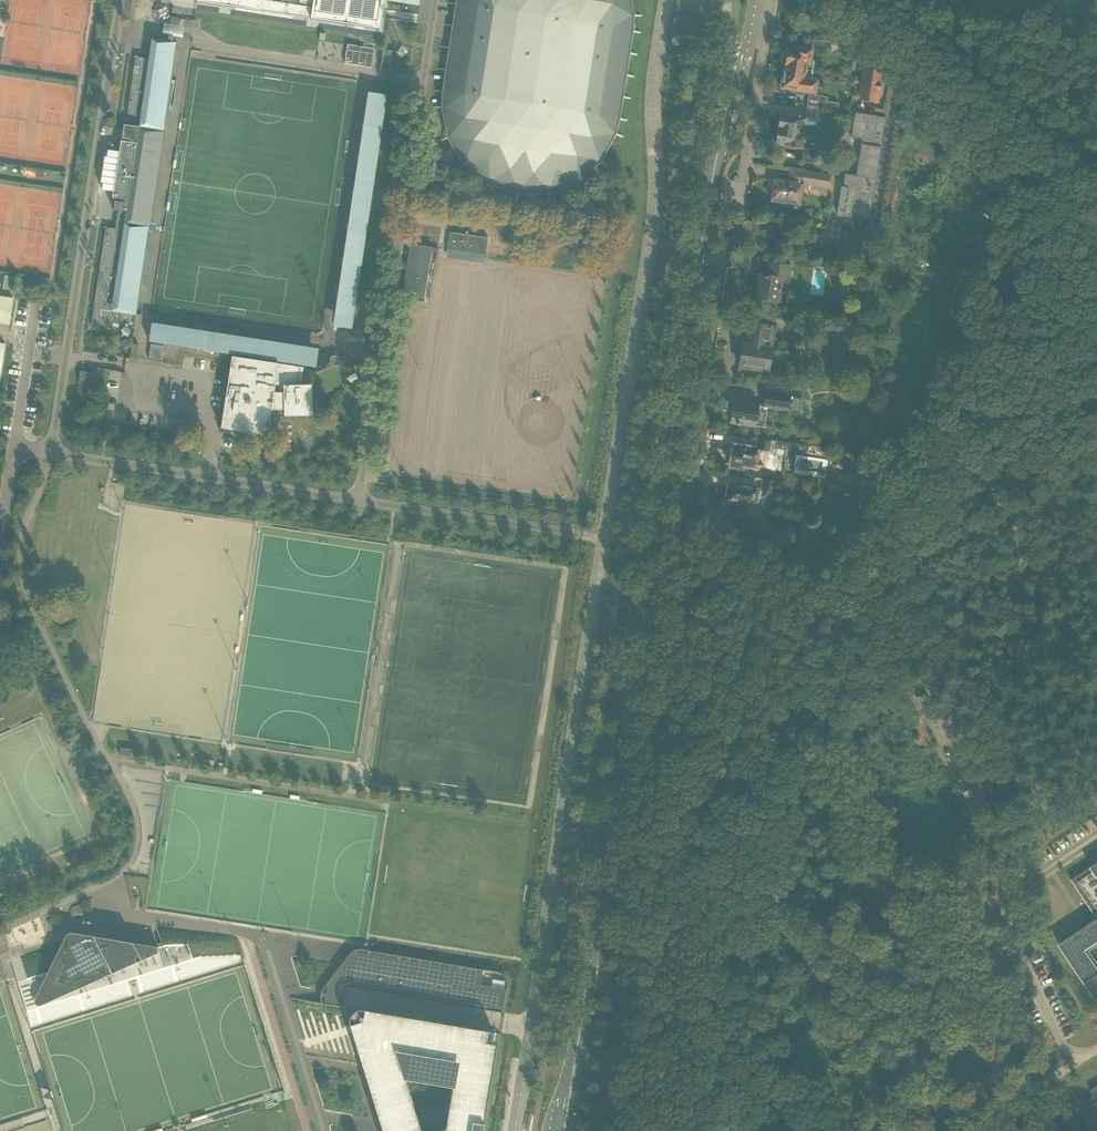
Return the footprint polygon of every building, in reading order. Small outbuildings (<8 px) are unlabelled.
[(365,28),(379,30),(381,14),(383,0),(196,0),(196,2),(365,28)] [(448,63),(447,69),(437,68),(437,69),(446,70),(443,91),(434,90),(434,91),(443,92),(442,106),(433,107),(433,108),(442,107),(448,137),(439,140),(440,141),(448,138),(464,163),(457,169),(457,170),(465,164),(488,182),(483,190),(484,191),(489,183),(517,192),(515,202),(516,202),(518,192),(547,192),(549,201),(550,201),(548,192),(576,181),(581,189),(582,188),(577,180),(599,161),(606,167),(607,166),(600,160),(614,134),(623,137),(623,136),(614,133),(618,119),(627,120),(627,119),(618,118),(621,97),(630,99),(630,98),(621,96),(625,75),(634,77),(634,76),(625,74),(628,53),(637,55),(637,54),(628,52),(631,31),(640,33),(641,32),(631,30),(632,16),(642,16),(642,15),(632,15),(629,0),(458,0),(457,3),(448,2),(447,3),(457,4),(453,25),(444,24),(444,25),(453,26),(450,47),(441,46),(441,47),(450,48),(448,63)] [(922,7),(945,11),(947,2),(935,0),(924,0),(922,7)] [(676,35),(689,38),(700,39),(703,18),(685,16),(684,27),(680,27),(679,29),(677,29),(676,35)] [(183,36),(185,26),(165,23),(163,33),(183,36)] [(218,25),(217,36),(228,37),(230,26),(218,25)] [(812,47),(831,50),(832,42),(813,39),(812,47)] [(319,41),(319,48),(329,48),(329,57),(339,57),(339,41),(319,41)] [(140,122),(140,123),(162,126),(164,114),(167,115),(168,107),(169,107),(173,80),(172,80),(173,73),(170,72),(173,49),(176,50),(175,50),(176,50),(177,42),(174,42),(173,46),(152,43),(150,58),(135,56),(127,115),(142,117),(143,107),(148,108),(145,123),(140,122)] [(347,47),(344,63),(371,67),(374,51),(374,49),(347,45),(347,47)] [(785,65),(784,67),(812,71),(813,61),(812,61),(813,50),(794,47),(794,50),(787,49),(786,58),(785,58),(784,59),(783,61),(784,65),(785,65)] [(379,70),(389,71),(392,51),(382,49),(379,70)] [(780,79),(778,87),(809,92),(807,106),(819,108),(825,109),(837,111),(838,104),(826,102),(827,97),(814,95),(816,95),(818,81),(812,80),(812,78),(811,78),(812,71),(784,67),(782,79),(780,79)] [(861,100),(877,103),(881,72),(863,69),(859,94),(862,95),(861,100)] [(386,95),(374,93),(372,93),(372,89),(370,89),(369,92),(365,121),(362,120),(361,127),(364,127),(360,154),(357,154),(356,160),(359,160),(355,188),(352,187),(351,193),(354,194),(349,224),(346,224),(345,230),(348,231),(344,258),(341,257),(340,263),(343,264),(339,291),(336,291),(335,297),(338,297),(334,326),(334,329),(336,330),(337,326),(351,329),(386,95)] [(780,119),(778,129),(802,132),(803,124),(805,125),(806,118),(817,120),(819,108),(807,106),(805,118),(802,118),(802,116),(790,114),(790,116),(786,115),(785,114),(784,114),(783,113),(782,113),(781,114),(780,114),(780,115),(779,115),(779,116),(779,117),(779,118),(779,119),(780,119)] [(845,174),(842,189),(847,189),(844,205),(840,204),(838,216),(868,221),(885,118),(854,113),(850,137),(861,139),(855,176),(845,174)] [(124,125),(122,138),(135,140),(138,127),(124,125)] [(802,132),(778,129),(777,139),(776,140),(776,141),(775,141),(775,142),(775,143),(775,144),(776,144),(776,145),(777,146),(778,146),(779,146),(780,146),(781,146),(781,145),(785,146),(785,147),(797,149),(797,148),(801,148),(802,142),(801,142),(802,132)] [(115,229),(105,227),(105,228),(95,294),(91,324),(118,329),(121,308),(134,310),(137,310),(138,303),(135,303),(137,294),(138,282),(141,283),(143,275),(139,275),(143,250),(146,250),(147,243),(144,242),(146,230),(135,228),(136,221),(146,222),(159,134),(157,134),(139,131),(139,132),(138,143),(121,141),(119,152),(108,150),(107,156),(105,156),(104,158),(100,182),(103,183),(102,189),(113,191),(112,198),(120,199),(119,202),(114,201),(113,210),(118,211),(122,211),(120,229),(115,229)] [(802,161),(814,163),(816,151),(804,149),(802,161)] [(774,180),(771,201),(782,203),(799,206),(802,188),(802,185),(832,190),(832,193),(833,190),(835,179),(832,175),(801,170),(790,168),(789,177),(790,177),(789,182),(786,182),(787,181),(780,179),(779,181),(774,180)] [(756,238),(758,223),(747,221),(744,236),(756,238)] [(447,249),(485,255),(488,238),(449,232),(447,249)] [(401,298),(423,302),(432,247),(409,243),(406,262),(404,262),(403,270),(405,270),(401,298)] [(823,260),(825,247),(819,246),(817,259),(823,260)] [(829,261),(832,248),(825,247),(823,260),(829,261)] [(836,262),(838,249),(832,248),(829,261),(836,262)] [(842,263),(845,250),(838,249),(836,262),(842,263)] [(756,294),(755,298),(766,299),(777,301),(786,302),(788,289),(789,279),(791,266),(781,265),(770,263),(770,264),(768,264),(767,269),(769,271),(771,272),(771,277),(764,275),(759,275),(756,294)] [(9,324),(13,298),(0,296),(0,323),(9,324)] [(748,345),(745,345),(742,344),(738,366),(767,371),(771,349),(769,349),(771,336),(776,337),(777,328),(749,323),(746,337),(750,338),(748,345)] [(151,348),(318,375),(322,352),(155,325),(151,348)] [(150,344),(148,358),(161,360),(163,346),(150,344)] [(330,354),(329,358),(328,364),(349,367),(350,357),(330,354)] [(220,428),(224,429),(267,436),(266,410),(271,410),(284,409),(284,416),(312,416),(312,400),(311,385),(311,384),(301,384),(301,381),(303,367),(232,356),(229,374),(229,375),(226,390),(224,405),(220,428)] [(79,380),(96,383),(97,373),(80,371),(79,380)] [(765,390),(763,406),(767,406),(766,408),(766,409),(767,409),(789,413),(789,410),(801,411),(803,398),(791,397),(792,394),(765,390)] [(737,405),(735,405),(735,404),(734,403),(733,403),(733,404),(732,404),(732,405),(729,423),(736,424),(736,425),(739,425),(764,428),(767,409),(766,409),(766,408),(741,404),(741,403),(741,402),(740,402),(739,401),(739,402),(738,402),(737,402),(737,403),(737,405)] [(732,462),(731,466),(742,468),(743,463),(745,464),(745,465),(752,466),(753,465),(764,467),(763,467),(766,468),(772,469),(774,450),(771,449),(772,441),(759,439),(757,449),(738,447),(734,446),(734,447),(733,452),(732,453),(731,460),(732,460),(732,462)] [(809,446),(808,454),(825,457),(825,459),(828,460),(829,449),(809,446)] [(782,482),(767,480),(756,478),(756,480),(760,480),(760,481),(761,481),(760,489),(747,487),(748,485),(736,483),(735,487),(727,485),(725,501),(737,503),(735,515),(748,517),(750,505),(757,506),(758,497),(769,498),(770,493),(780,494),(782,482)] [(120,747),(119,754),(131,756),(132,749),(120,747)] [(1001,755),(1011,780),(1021,776),(1011,751),(1001,755)] [(261,768),(272,770),(274,755),(264,754),(261,768)] [(1023,782),(1014,786),(1023,809),(1032,805),(1023,782)] [(1071,880),(1095,916),(1096,919),(1058,944),(1095,1000),(1096,999),(1096,968),(1092,960),(1085,950),(1096,942),(1096,862),(1071,880)] [(114,940),(72,932),(67,935),(67,936),(66,943),(62,967),(27,978),(17,981),(27,1012),(173,966),(166,944),(158,947),(128,942),(123,943),(116,946),(114,940)] [(320,992),(320,995),(320,997),(320,1000),(322,1003),(343,1007),(346,986),(502,1013),(502,1012),(506,989),(480,985),(483,969),(465,967),(462,966),(434,961),(432,961),(383,953),(361,949),(358,949),(356,949),(354,950),(351,952),(350,954),(349,954),(348,956),(345,959),(344,961),(333,975),(331,977),(323,988),(321,990),(320,992)] [(349,1017),(348,1018),(348,1020),(348,1021),(348,1023),(349,1025),(351,1033),(362,1069),(364,1074),(365,1076),(365,1078),(378,1120),(382,1130),(421,1130),(404,1078),(452,1086),(445,1129),(438,1130),(482,1130),(497,1045),(497,1044),(497,1043),(497,1042),(497,1040),(496,1038),(496,1037),(495,1035),(494,1035),(493,1033),(491,1032),(489,1031),(488,1031),(482,1029),(362,1009),(361,1009),(359,1009),(356,1010),(354,1011),(352,1012),(351,1014),(349,1016),(349,1017)] [(1091,1091),(1094,1096),(1083,1103),(1087,1108),(1082,1112),(1088,1122),(1083,1126),(1087,1130),(1096,1130),(1096,1086),(1091,1091)] [(52,1098),(52,1097),(50,1090),(50,1089),(49,1089),(43,1096),(43,1097),(52,1099),(52,1098)]
